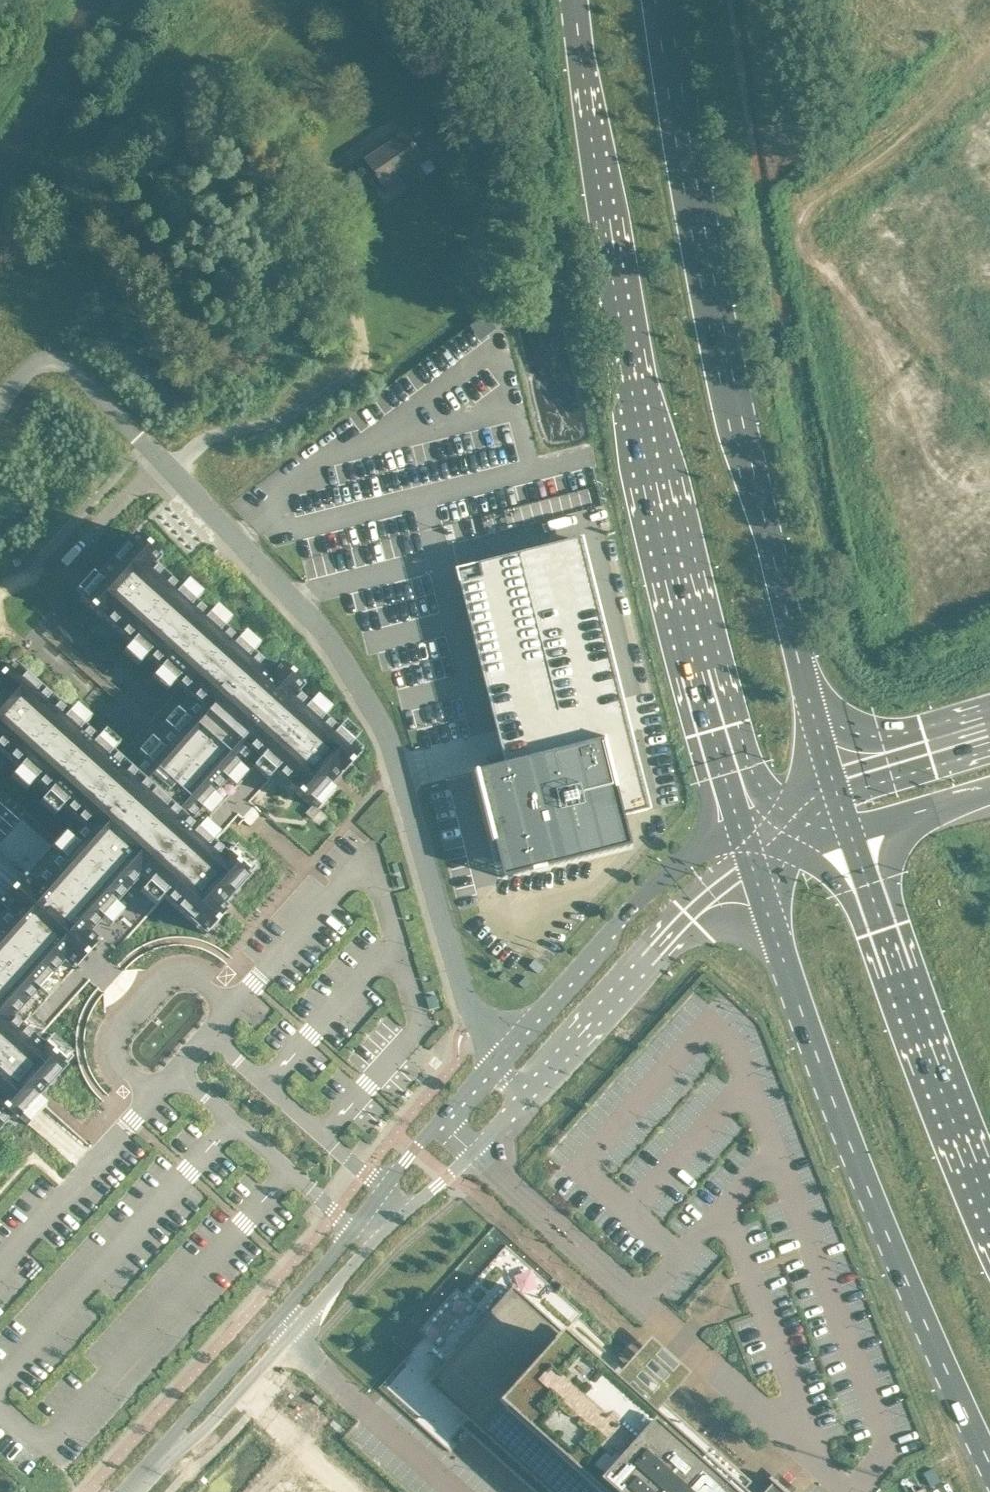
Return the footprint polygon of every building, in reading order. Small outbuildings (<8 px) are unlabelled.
[(405,133),(365,160),(374,174),(373,175),(377,181),(378,180),(382,185),(421,158),(420,157),(433,149),(456,147),(456,156),(481,154),(479,126),(455,128),(455,130),(427,132),(411,143),(405,133)] [(10,1116),(15,1121),(19,1117),(28,1125),(38,1114),(47,1104),(37,1096),(41,1092),(74,1055),(50,1034),(40,1044),(36,1040),(164,897),(205,934),(227,910),(221,905),(225,901),(257,865),(233,844),(224,854),(212,844),(244,808),(276,772),(287,783),(286,784),(310,806),(312,803),(318,809),(335,790),(329,785),(336,777),(338,775),(339,776),(361,752),(351,743),(359,734),(344,721),(337,730),(323,718),(331,709),(316,695),(308,704),(295,693),(303,684),(291,673),(279,662),(271,671),(251,654),(259,645),(244,631),(236,640),(223,628),(231,619),(216,606),(208,615),(194,602),(202,594),(187,580),(179,589),(152,565),(160,556),(136,534),(97,578),(92,573),(84,582),(76,590),(81,596),(79,598),(103,620),(104,619),(131,643),(123,652),(138,665),(146,656),(160,668),(152,677),(167,691),(175,682),(180,687),(116,758),(111,753),(119,744),(104,731),(96,740),(82,727),(90,719),(75,705),(67,714),(11,663),(0,675),(0,751),(19,768),(11,776),(26,790),(34,781),(48,793),(40,802),(55,816),(63,807),(75,818),(57,839),(2,790),(0,792),(0,1126),(10,1116)] [(454,569),(503,763),(475,770),(501,877),(629,845),(622,816),(650,809),(581,537),(454,569)] [(425,1382),(465,1419),(460,1425),(534,1491),(740,1491),(672,1431),(667,1436),(648,1420),(633,1406),(634,1406),(634,1405),(634,1404),(635,1404),(635,1403),(635,1402),(635,1401),(635,1400),(635,1399),(634,1399),(634,1398),(633,1397),(632,1396),(631,1396),(631,1395),(630,1395),(629,1395),(629,1394),(628,1394),(627,1394),(626,1395),(625,1395),(624,1395),(623,1396),(622,1397),(608,1384),(589,1367),(594,1361),(511,1286),(425,1382)] [(770,1476),(768,1478),(772,1482),(763,1491),(788,1491),(770,1476)]
